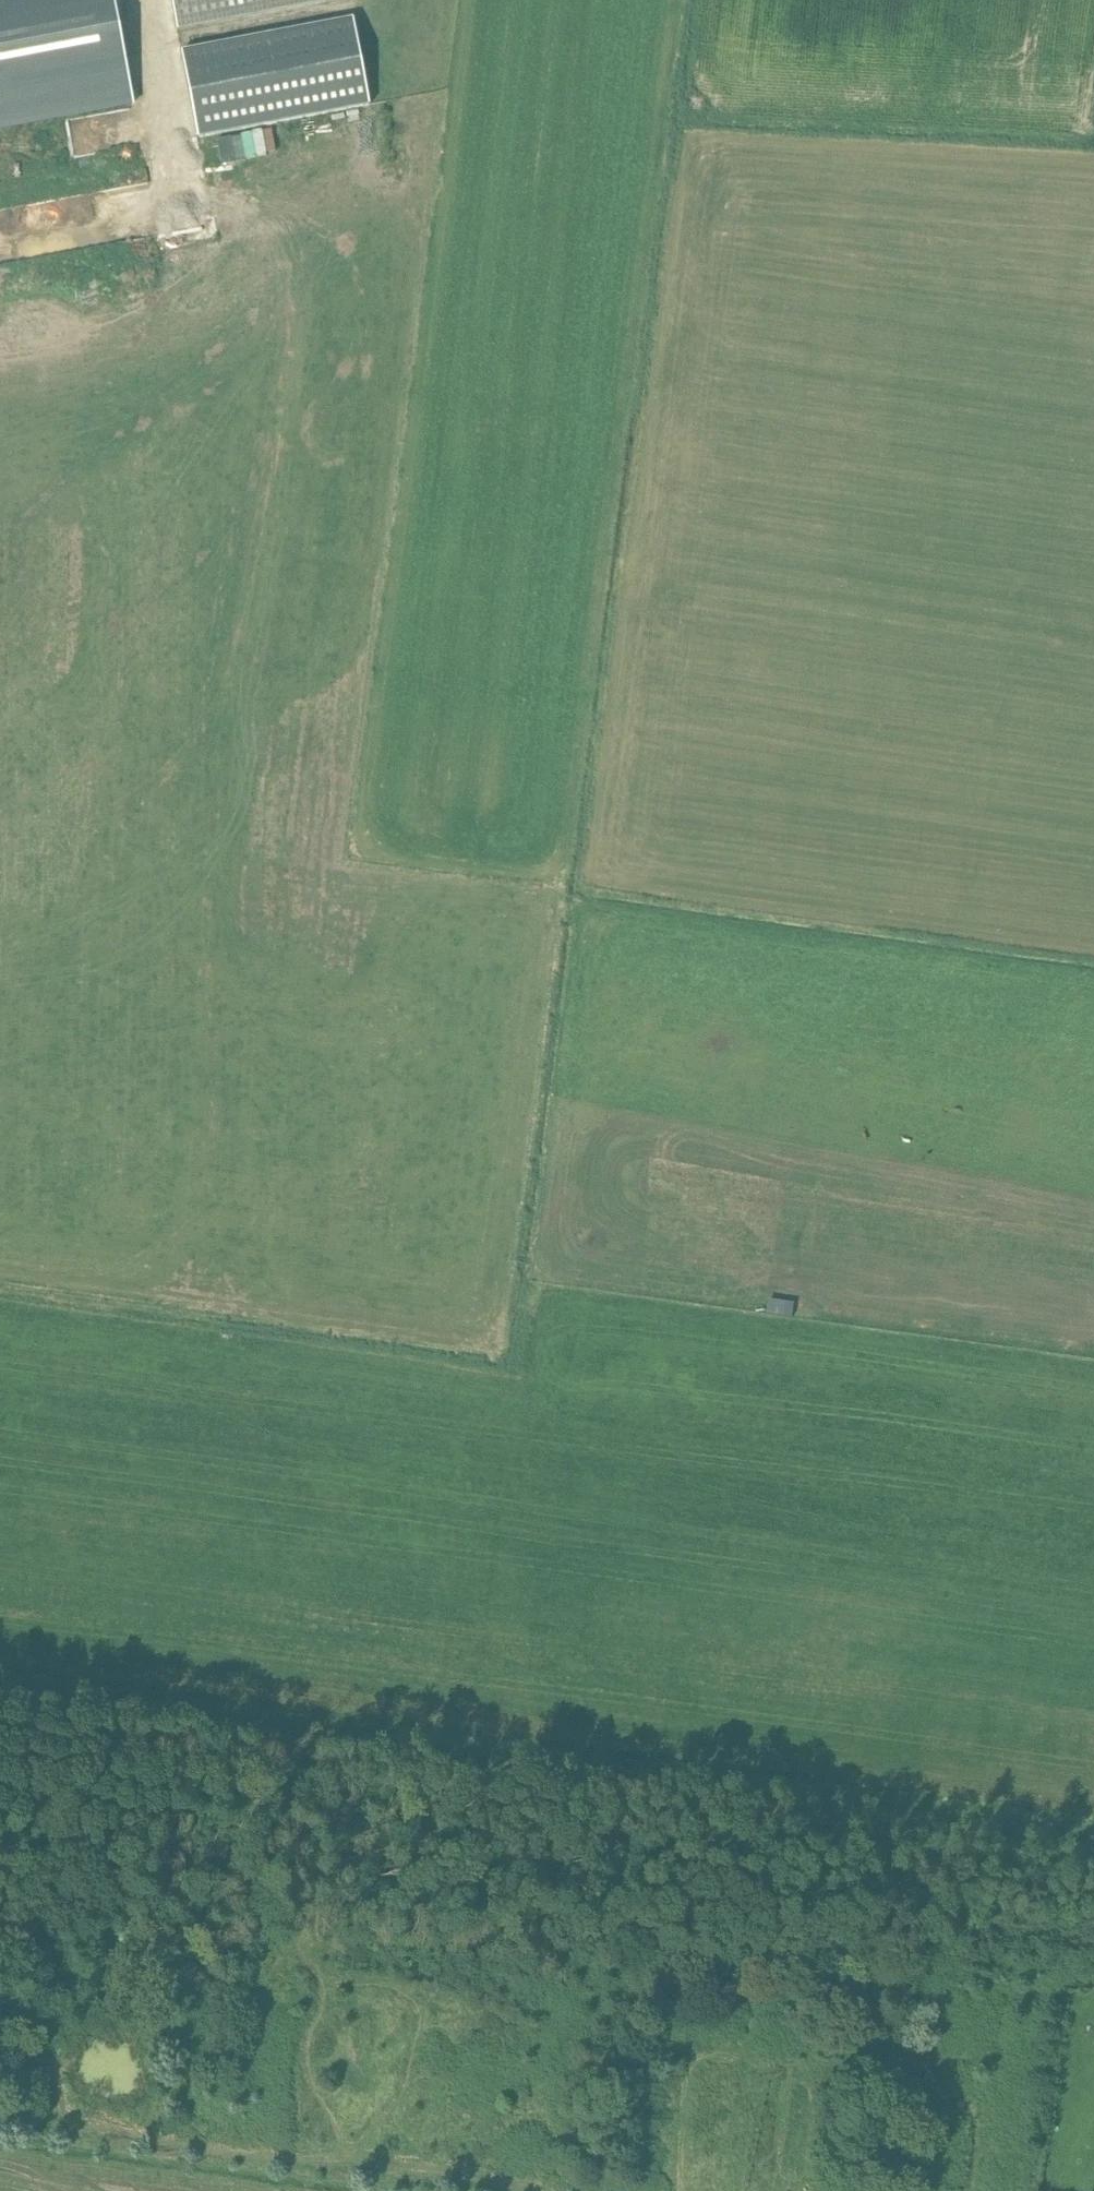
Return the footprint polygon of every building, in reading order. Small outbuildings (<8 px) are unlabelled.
[(131,85),(118,0),(0,0),(0,106),(131,85)] [(340,0),(173,0),(178,31),(340,0)] [(354,19),(183,53),(199,137),(370,104),(354,19)]
